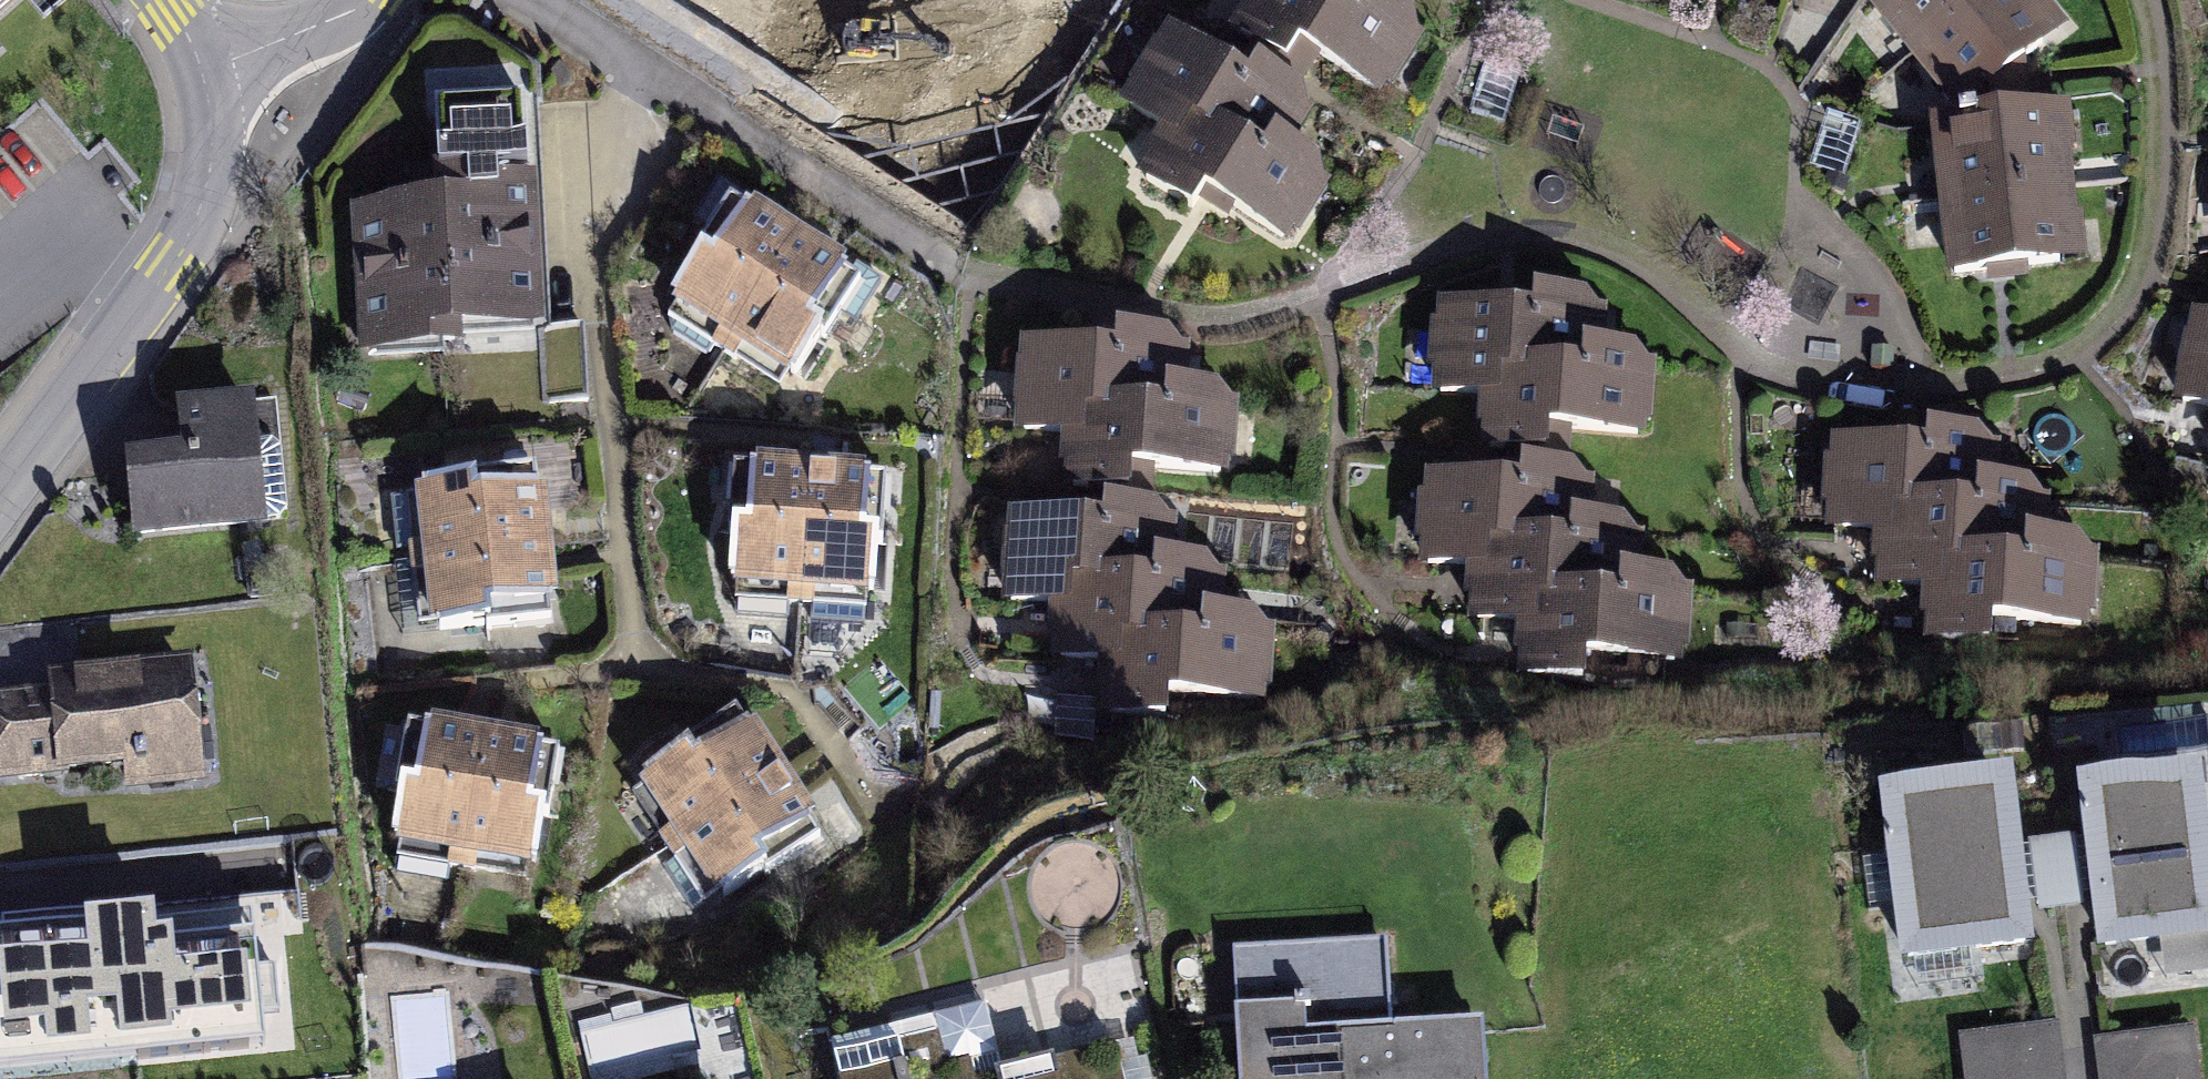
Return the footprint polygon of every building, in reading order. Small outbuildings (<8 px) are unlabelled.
[(13,0),(0,0),(0,11),(13,0)] [(1249,16),(1260,0),(1225,0),(1249,16)] [(1275,0),(1260,0),(1249,16),(1228,47),(1284,85),(1294,71),(1370,124),(1422,49),(1379,19),(1366,10),(1342,46),(1275,0)] [(1342,46),(1366,10),(1379,19),(1392,0),(1275,0),(1342,46)] [(1862,26),(1910,84),(2013,0),(1894,0),(1862,26)] [(1910,84),(1958,143),(2062,57),(2015,0),(2013,0),(1910,84)] [(1110,133),(1153,163),(1169,140),(1246,193),(1271,157),(1283,166),(1308,131),(1252,92),(1242,106),(1165,53),(1110,133)] [(526,121),(418,124),(421,202),(529,198),(526,121)] [(2062,139),(1928,153),(1936,228),(2070,214),(2062,139)] [(1246,193),(1169,140),(1153,163),(1132,193),(1189,232),(1198,218),(1275,271),(1327,196),(1283,166),(1271,157),(1246,193)] [(444,368),(536,365),(531,214),(439,217),(444,368)] [(2070,214),(1936,228),(1944,303),(2078,289),(2070,214)] [(351,371),(444,368),(439,217),(346,220),(351,371)] [(657,325),(722,368),(792,264),(741,230),(702,289),(688,279),(657,325)] [(792,264),(722,368),(787,411),(818,366),(804,357),(843,298),(792,264)] [(1431,428),(1484,429),(1485,401),(1578,403),(1579,360),(1594,360),(1595,317),(1527,315),(1527,333),(1434,331),(1431,428)] [(2207,419),(2207,335),(2194,331),(2175,412),(2207,419)] [(1012,467),(1065,468),(1066,440),(1159,443),(1160,399),(1175,400),(1176,357),(1108,355),(1107,373),(1014,370),(1012,467)] [(1578,403),(1485,401),(1484,429),(1483,466),(1552,467),(1552,450),(1645,452),(1647,361),(1594,360),(1579,360),(1578,403)] [(1159,443),(1066,440),(1065,468),(1064,505),(1132,507),(1133,490),(1226,492),(1228,401),(1175,400),(1160,399),(1159,443)] [(119,486),(126,561),(255,549),(243,419),(168,426),(173,481),(119,486)] [(1826,545),(1879,546),(1880,532),(1973,534),(1974,491),(1989,491),(1990,448),(1922,447),(1922,464),(1828,462),(1826,545)] [(1416,581),(1469,582),(1469,568),(1562,570),(1563,527),(1578,528),(1579,485),(1511,483),(1511,501),(1418,498),(1416,581)] [(720,612),(798,614),(801,489),(739,487),(737,558),(721,557),(720,612)] [(801,489),(798,614),(876,615),(877,561),(861,560),(862,490),(801,489)] [(1878,597),(1927,598),(1927,592),(2020,594),(2021,557),(2040,557),(2042,493),(1989,491),(1974,491),(1973,534),(1880,532),(1879,546),(1878,597)] [(418,510),(422,588),(548,580),(544,519),(473,523),(472,507),(418,510)] [(1000,624),(1053,625),(1053,611),(1146,614),(1148,570),(1163,571),(1164,528),(1096,526),(1095,544),(1002,541),(1000,624)] [(1467,633),(1516,634),(1516,628),(1610,630),(1610,593),(1630,593),(1631,529),(1578,528),(1563,527),(1562,570),(1469,568),(1469,582),(1467,633)] [(2020,594),(1927,592),(1927,598),(1926,656),(1994,658),(1994,641),(2087,643),(2089,558),(2040,557),(2021,557),(2020,594)] [(1052,676),(1101,677),(1101,671),(1194,673),(1195,636),(1214,636),(1216,572),(1163,571),(1148,570),(1146,614),(1053,611),(1053,625),(1052,676)] [(548,580),(422,588),(427,666),(482,662),(481,646),(551,642),(548,580)] [(1610,630),(1516,628),(1516,634),(1515,693),(1583,694),(1584,677),(1677,679),(1679,595),(1630,593),(1610,593),(1610,630)] [(1194,673),(1101,671),(1101,677),(1099,736),(1168,737),(1168,720),(1261,722),(1263,638),(1214,636),(1195,636),(1194,673)] [(198,796),(190,678),(46,687),(47,708),(0,711),(0,789),(52,786),(54,805),(198,796)] [(383,864),(460,879),(484,756),(423,744),(410,813),(394,810),(383,864)] [(632,807),(678,870),(779,795),(743,746),(686,788),(676,774),(632,807)] [(484,756),(460,879),(536,894),(547,840),(531,837),(544,768),(484,756)] [(2071,808),(2094,980),(2207,965),(2207,803),(2206,790),(2071,808)] [(779,795),(678,870),(725,932),(769,899),(759,886),(816,844),(779,795)] [(2004,799),(1869,817),(1892,988),(2027,971),(2004,799)] [(2072,853),(2022,860),(2031,933),(2081,927),(2072,853)] [(149,1052),(140,920),(0,931),(0,1063),(149,1052)] [(1481,1048),(1385,1052),(1381,963),(1231,969),(1235,1078),(1482,1078),(1481,1048)] [(2065,1024),(1964,1028),(1966,1078),(2067,1078),(2065,1024)] [(2100,1078),(2206,1078),(2201,1027),(2096,1036),(2100,1078)] [(826,1078),(992,1078),(979,1029),(823,1068),(826,1078)] [(1135,1062),(1066,1078),(1139,1078),(1135,1062)]
